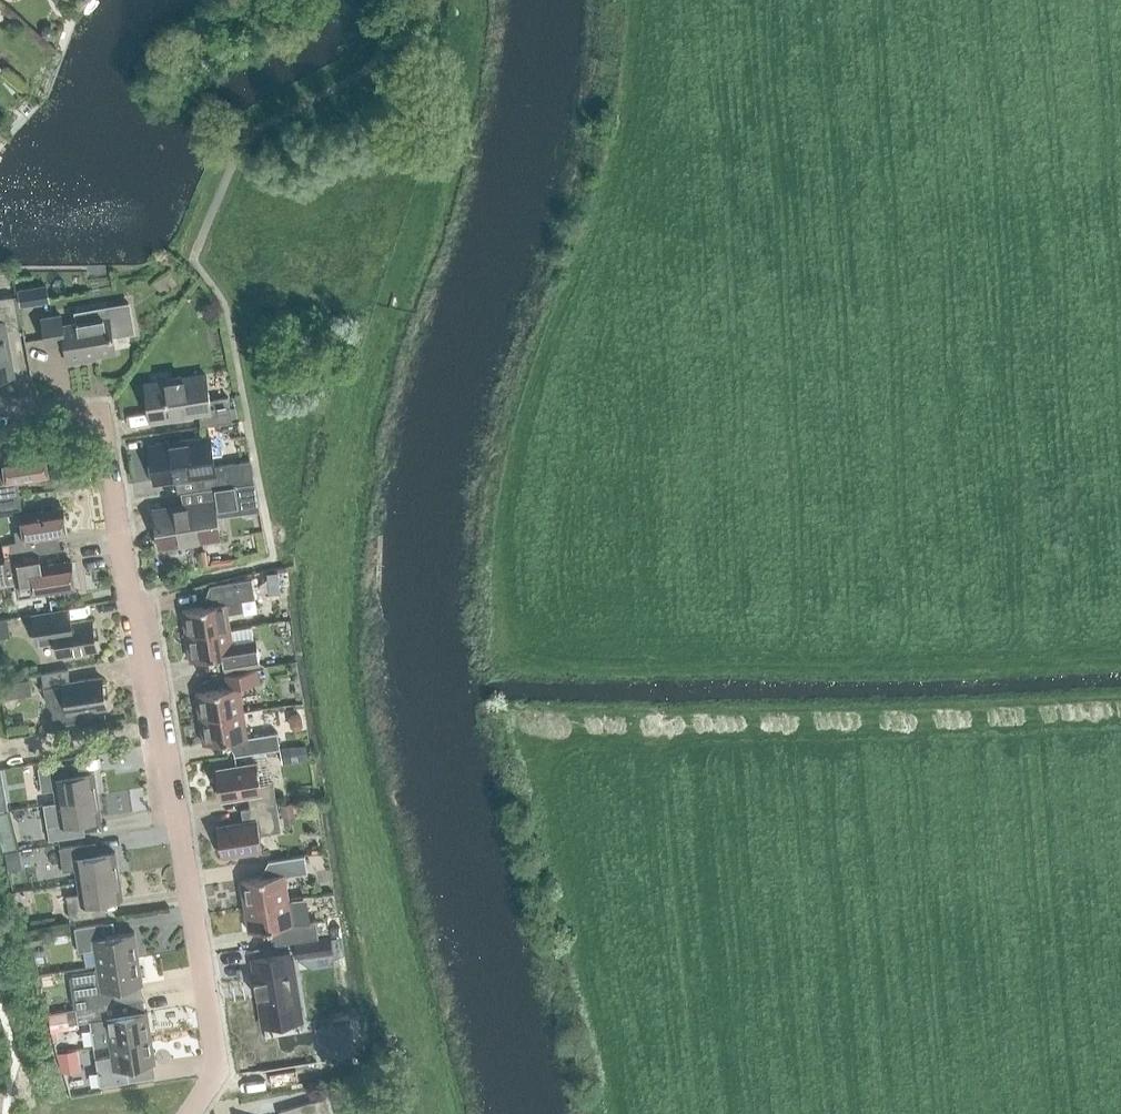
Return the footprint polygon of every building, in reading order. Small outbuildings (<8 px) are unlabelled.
[(26,288),(29,306),(48,302),(45,285),(26,288)] [(9,374),(2,331),(17,328),(12,297),(0,299),(0,376),(9,374)] [(60,316),(41,320),(45,347),(64,344),(67,364),(85,361),(84,359),(115,353),(112,336),(132,333),(128,305),(106,308),(107,319),(74,324),(62,326),(60,316)] [(205,377),(204,375),(143,385),(149,422),(199,414),(201,427),(232,422),(228,397),(202,402),(199,378),(205,377)] [(209,438),(147,447),(153,484),(202,476),(204,489),(236,485),(252,483),(249,462),(207,468),(203,440),(209,439),(209,438)] [(44,451),(2,458),(4,475),(0,476),(0,500),(19,497),(17,484),(48,479),(44,451)] [(182,506),(152,511),(158,548),(219,539),(219,537),(213,538),(210,517),(209,511),(238,506),(239,513),(239,514),(241,513),(241,511),(258,508),(253,482),(252,483),(236,485),(204,489),(180,493),(182,506)] [(35,541),(66,536),(62,509),(20,515),(24,541),(8,544),(11,558),(37,554),(35,541)] [(37,554),(11,558),(0,560),(0,582),(13,580),(14,586),(30,584),(32,596),(74,589),(70,562),(39,567),(37,554)] [(275,574),(262,577),(264,590),(277,588),(275,574)] [(251,580),(211,586),(214,605),(181,611),(186,636),(229,629),(227,615),(256,610),(251,580)] [(55,641),(57,657),(96,650),(91,620),(69,623),(67,610),(31,616),(36,644),(55,641)] [(229,629),(186,636),(190,662),(222,657),(224,671),(259,665),(255,641),(232,644),(229,629)] [(40,674),(43,688),(45,701),(52,713),(49,727),(80,722),(79,713),(105,709),(100,678),(69,683),(67,670),(40,674)] [(195,694),(199,720),(242,713),(238,687),(258,684),(256,671),(225,676),(227,689),(195,694)] [(3,683),(6,698),(31,694),(29,679),(3,683)] [(242,713),(199,720),(203,745),(234,740),(237,756),(279,749),(276,733),(246,738),(242,713)] [(302,725),(300,716),(296,713),(291,713),(288,718),(289,727),(294,730),(299,730),(302,725)] [(291,747),(293,762),(308,760),(305,745),(291,747)] [(53,790),(55,803),(96,796),(93,774),(63,778),(61,765),(37,769),(40,793),(53,790)] [(247,796),(249,809),(275,805),(272,785),(259,787),(256,765),(216,771),(220,800),(247,796)] [(96,796),(55,803),(57,815),(44,817),(48,841),(72,837),(70,824),(100,819),(96,796)] [(282,818),(294,816),(292,803),(280,805),(282,818)] [(275,805),(249,809),(240,810),(242,824),(216,828),(220,857),(260,851),(258,836),(280,832),(275,805)] [(14,848),(10,831),(0,834),(0,846),(2,851),(14,848)] [(75,870),(76,882),(118,876),(114,853),(84,858),(83,845),(58,849),(62,872),(75,870)] [(243,907),(287,900),(283,876),(307,872),(304,856),(268,861),(260,878),(239,882),(243,907)] [(118,876),(76,882),(78,895),(66,897),(69,921),(93,917),(91,904),(121,899),(118,876)] [(314,921),(291,924),(287,900),(243,907),(248,933),(279,928),(282,943),(317,937),(314,921)] [(93,950),(96,966),(138,959),(133,933),(104,938),(102,924),(74,929),(77,952),(93,950)] [(26,934),(28,945),(45,942),(44,931),(26,934)] [(297,959),(332,953),(329,938),(294,943),(297,959)] [(289,955),(252,961),(262,1020),(299,1014),(289,955)] [(71,990),(74,1009),(115,1002),(113,989),(142,985),(138,959),(96,966),(96,969),(73,973),(70,979),(71,990)] [(115,1002),(74,1009),(77,1023),(88,1021),(92,1047),(108,1044),(150,1037),(146,1012),(117,1016),(115,1002)] [(50,1029),(68,1026),(66,1013),(48,1016),(50,1029)] [(355,1050),(350,1021),(315,1027),(321,1058),(355,1050)] [(154,1063),(150,1037),(108,1044),(110,1055),(94,1057),(99,1086),(128,1082),(125,1068),(154,1063)] [(81,1070),(78,1050),(57,1054),(58,1059),(63,1073),(81,1070)] [(312,1102),(278,1112),(278,1113),(331,1113),(326,1098),(312,1102)]
